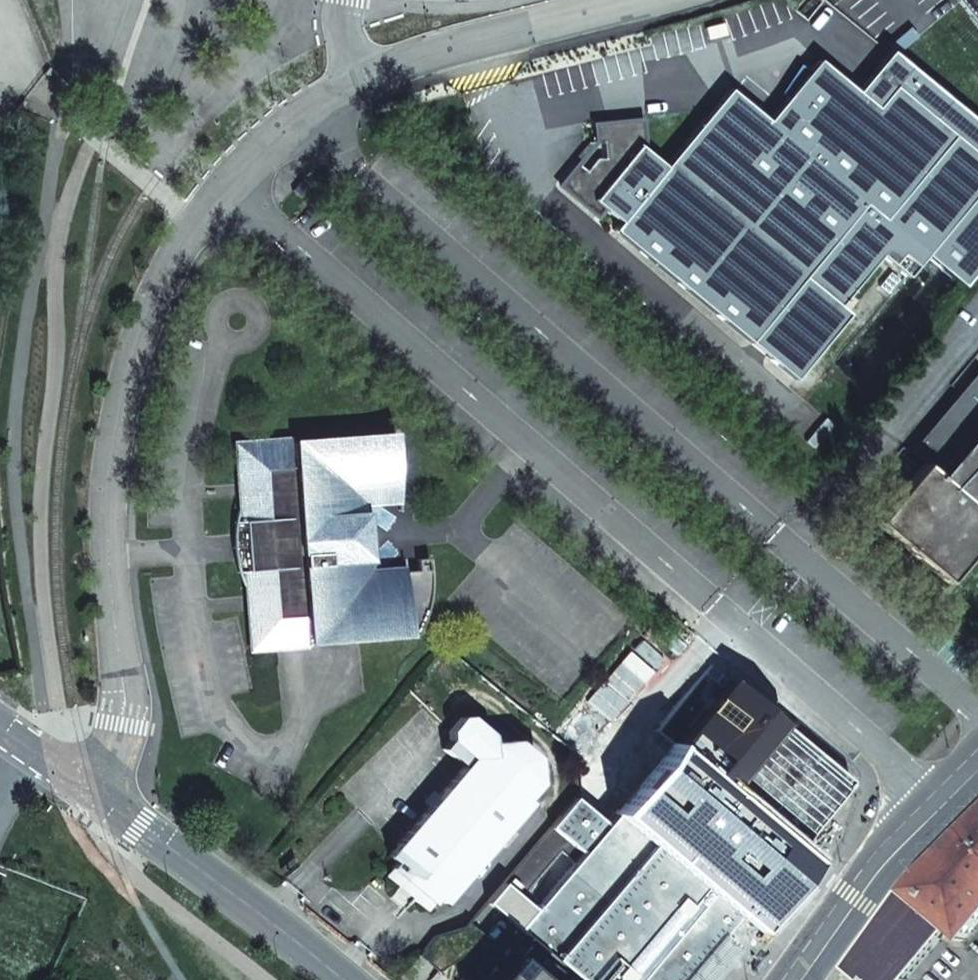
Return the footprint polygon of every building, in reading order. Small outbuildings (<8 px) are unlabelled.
[(977,24),(977,0),(959,0),(977,24)] [(977,192),(977,155),(896,88),(876,107),(818,60),(768,121),(729,89),(664,166),(639,145),(638,125),(618,127),(618,122),(595,125),(597,144),(603,143),(604,158),(596,158),(578,165),(583,180),(560,186),(597,217),(604,209),(620,222),(613,230),(796,380),(848,310),(840,301),(882,253),(909,275),(977,192)] [(977,370),(908,452),(923,464),(922,465),(874,522),(945,581),(977,542),(977,371),(977,370)] [(242,520),(246,571),(251,646),(413,635),(422,618),(427,605),(430,595),(430,580),(429,558),(417,560),(418,572),(404,572),(359,576),(361,563),(371,563),(365,554),(363,524),(367,512),(358,513),(354,502),(399,499),(394,435),(238,446),(242,520)] [(399,499),(354,502),(358,513),(367,512),(366,507),(399,505),(399,499)] [(246,571),(242,520),(232,521),(230,531),(228,544),(230,554),(232,560),(236,571),(246,571)] [(361,563),(359,576),(404,572),(404,565),(372,568),(371,563),(361,563)] [(789,860),(771,845),(779,836),(795,850),(851,783),(849,782),(849,781),(782,724),(777,731),(722,686),(606,824),(591,842),(561,817),(552,829),(582,854),(535,910),(531,905),(513,925),(580,979),(688,979),(789,860)] [(437,898),(444,903),(528,802),(524,799),(538,783),(535,757),(516,741),(491,743),(490,735),(469,717),(461,718),(450,731),(450,740),(472,758),(388,857),(396,863),(391,868),(432,904),(437,898)] [(606,824),(576,800),(561,817),(591,842),(606,824)] [(962,942),(977,922),(977,814),(910,881),(903,891),(948,930),(962,942)] [(535,910),(582,854),(552,829),(488,904),(513,925),(531,905),(535,910)] [(688,979),(708,979),(800,869),(789,860),(688,979)] [(948,930),(903,891),(847,969),(858,979),(906,979),(948,930)] [(483,909),(467,931),(433,943),(416,958),(440,973),(435,979),(575,979),(483,909)] [(756,974),(768,958),(762,954),(750,969),(753,971),(756,974)]
